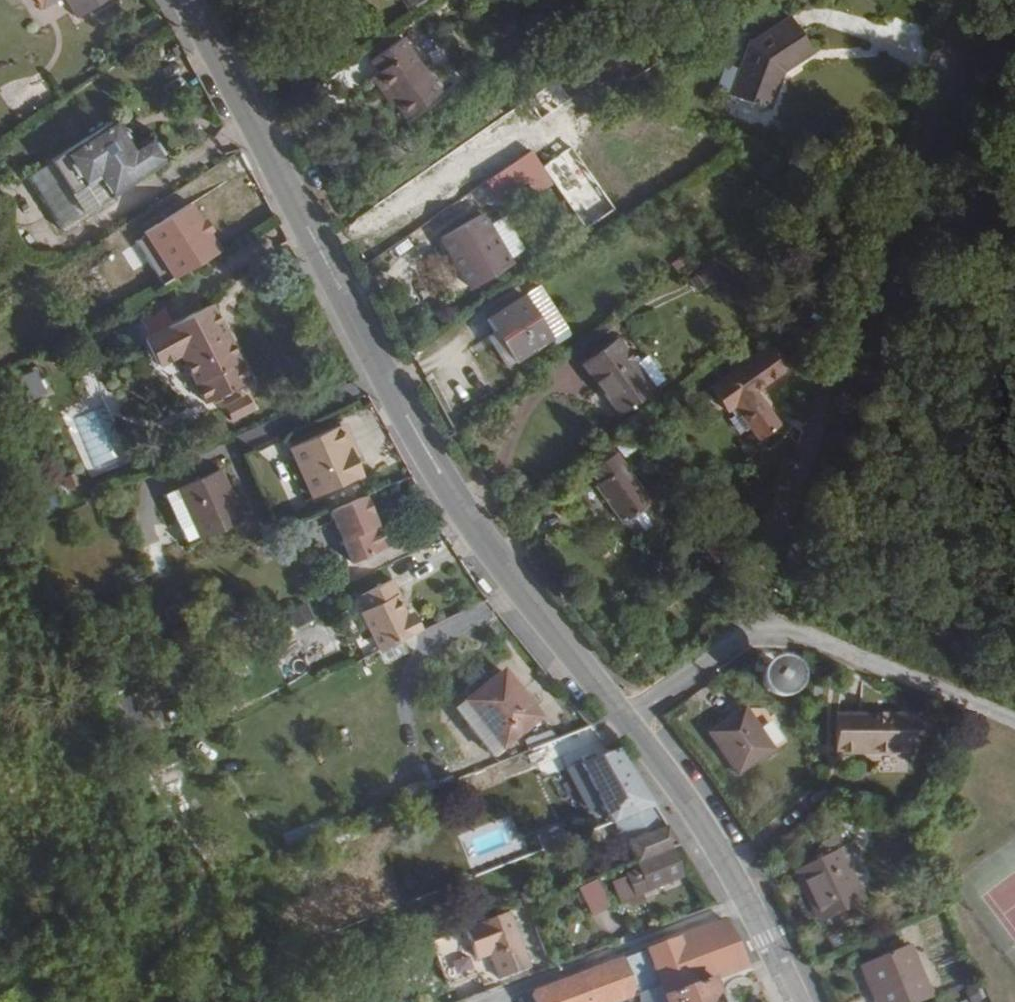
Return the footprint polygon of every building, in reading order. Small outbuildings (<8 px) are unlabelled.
[(45,9),(58,0),(39,0),(45,9)] [(81,20),(112,0),(83,0),(74,6),(81,20)] [(758,39),(739,94),(774,105),(786,71),(819,48),(797,14),(758,39)] [(390,69),(403,87),(433,66),(415,36),(382,58),(390,69)] [(404,102),(416,117),(450,92),(433,66),(403,87),(410,98),(404,102)] [(382,75),(397,92),(403,87),(390,69),(382,75)] [(397,92),(404,102),(410,98),(403,87),(397,92)] [(125,132),(115,117),(25,177),(36,192),(125,132)] [(36,192),(60,232),(168,159),(152,135),(134,147),(125,132),(36,192)] [(486,186),(510,219),(554,185),(533,153),(486,186)] [(189,199),(154,220),(175,257),(211,235),(189,199)] [(481,219),(446,241),(480,290),(481,292),(515,269),(481,219)] [(566,343),(528,288),(494,310),(511,337),(501,344),(504,349),(520,372),(566,343)] [(256,382),(218,307),(151,342),(164,371),(186,360),(209,405),(256,382)] [(622,344),(589,369),(623,415),(656,391),(622,344)] [(789,372),(773,350),(713,394),(730,416),(738,410),(764,445),(766,448),(786,433),(758,395),(789,372)] [(638,366),(656,391),(675,379),(658,355),(638,366)] [(231,420),(257,408),(249,391),(223,402),(231,420)] [(343,425),(293,448),(316,497),(365,475),(343,425)] [(667,504),(629,454),(606,471),(615,483),(610,486),(639,524),(653,515),(667,504)] [(168,494),(191,546),(247,522),(224,469),(168,494)] [(389,527),(380,524),(376,514),(368,495),(331,510),(354,560),(395,541),(389,527)] [(380,524),(389,527),(384,512),(376,514),(380,524)] [(356,562),(390,547),(393,542),(354,560),(356,562)] [(368,609),(386,646),(427,626),(419,608),(414,610),(405,590),(407,589),(400,575),(368,591),(375,606),(368,609)] [(307,602),(289,610),(298,628),(315,620),(307,602)] [(797,691),(800,688),(802,685),(802,681),(802,677),(801,674),(799,670),(797,668),(794,666),(790,665),(786,665),(783,665),(779,667),(776,670),(774,672),(773,676),(773,680),(773,683),(775,687),(777,690),(780,692),(783,693),(787,694),(790,694),(794,693),(797,691)] [(504,669),(457,703),(493,750),(494,751),(539,716),(504,669)] [(751,710),(716,734),(758,796),(794,771),(751,710)] [(843,717),(842,753),(914,755),(915,718),(843,717)] [(574,731),(536,746),(548,777),(588,762),(574,731)] [(624,821),(641,858),(682,843),(623,748),(588,762),(574,768),(592,811),(605,804),(615,826),(624,821)] [(829,855),(797,872),(822,923),(868,900),(846,854),(859,848),(854,839),(853,841),(847,831),(823,843),(829,855)] [(639,894),(687,874),(680,854),(673,857),(669,848),(641,858),(628,863),(632,874),(639,894)] [(639,894),(632,874),(615,879),(624,900),(635,903),(648,898),(646,891),(639,894)] [(601,878),(583,886),(592,909),(610,902),(601,878)] [(535,963),(514,907),(469,925),(479,955),(494,949),(504,975),(535,963)] [(538,1001),(602,1001),(662,980),(667,995),(665,996),(667,1001),(726,1001),(717,976),(750,962),(727,918),(641,948),(532,987),(538,1001)] [(880,1001),(920,1001),(935,995),(910,940),(862,963),(880,1001)] [(479,961),(485,985),(498,982),(493,958),(479,961)]
